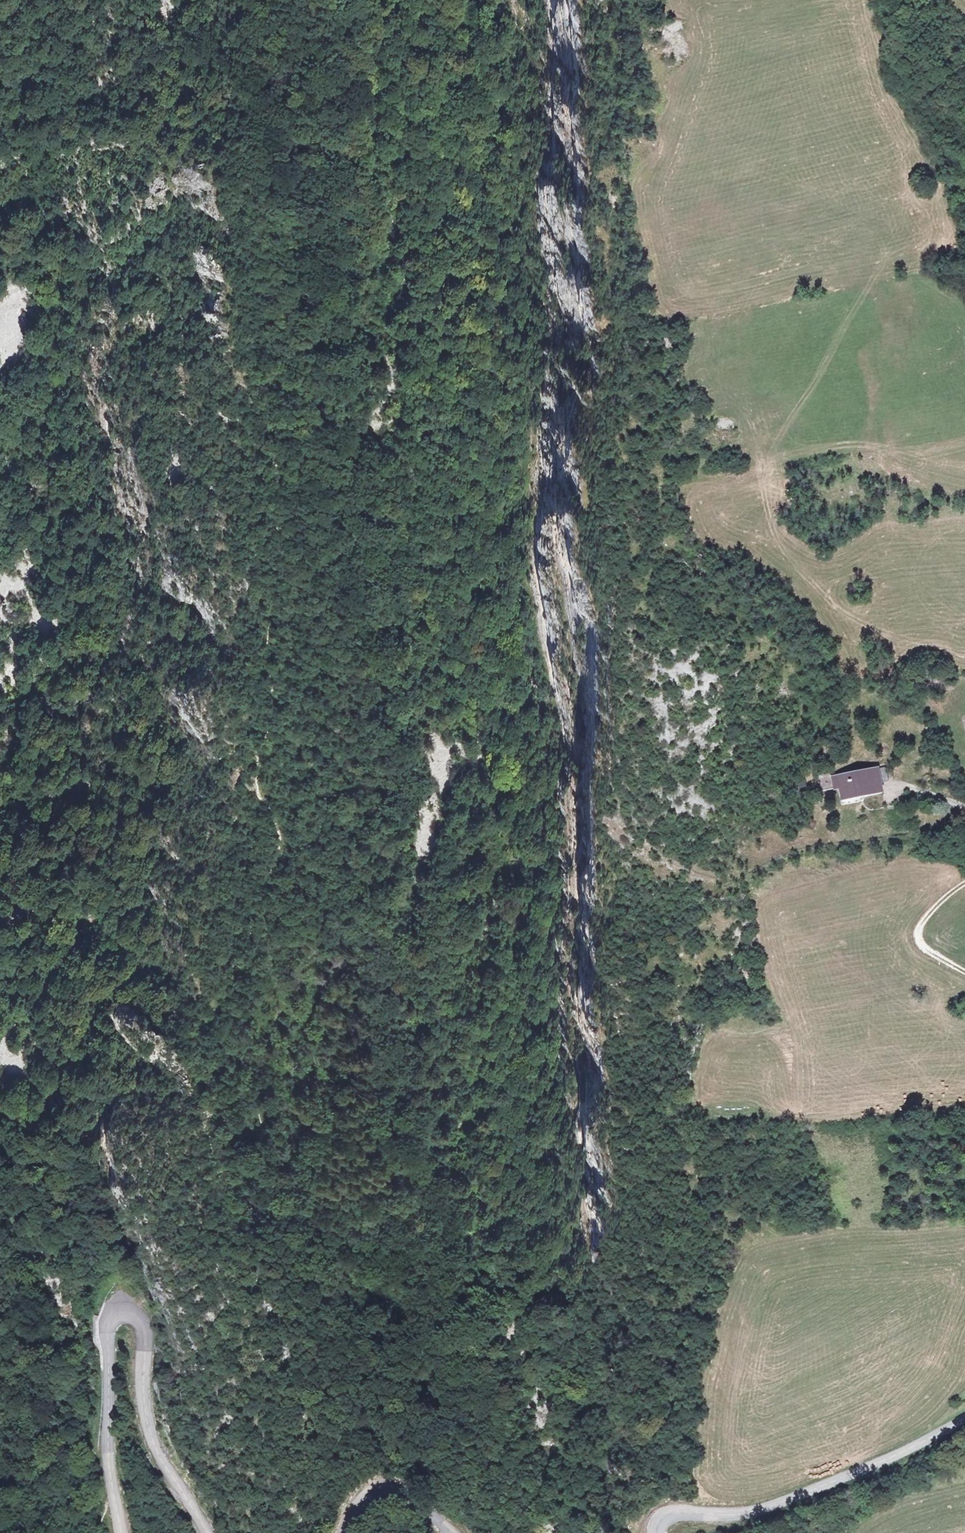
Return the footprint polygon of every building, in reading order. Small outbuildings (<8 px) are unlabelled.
[(887,777),(884,763),(854,769),(854,765),(842,767),(842,772),(832,774),(833,786),(842,785),(842,801),(863,797),(862,790),(881,787),(880,778),(887,777)] [(817,777),(819,789),(828,788),(826,775),(817,777)]
